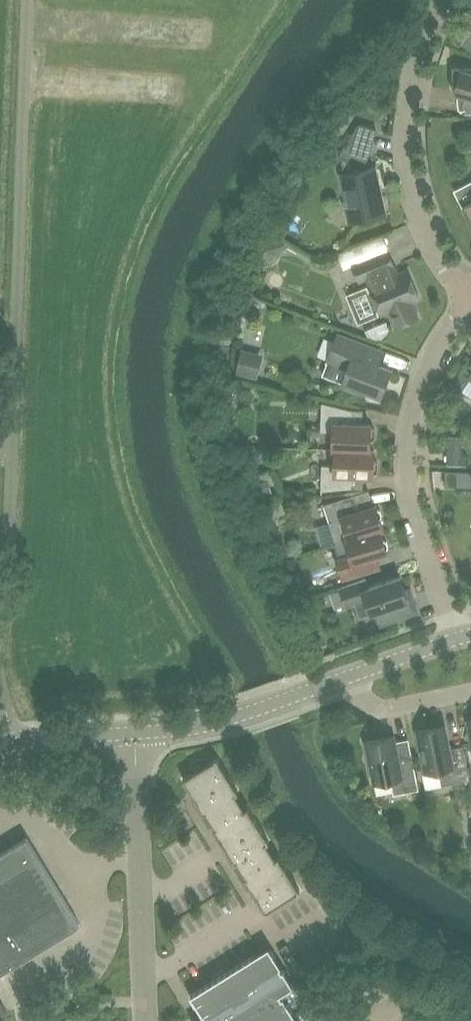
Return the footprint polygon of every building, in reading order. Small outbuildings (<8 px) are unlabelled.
[(452,68),(452,88),(454,88),(452,92),(464,95),(461,107),(470,110),(470,68),(452,68)] [(375,129),(358,124),(342,149),(346,152),(343,157),(347,172),(340,173),(351,221),(384,214),(373,166),(364,168),(362,159),(366,158),(375,129)] [(454,190),(470,223),(470,181),(454,190)] [(347,295),(357,322),(388,310),(395,325),(417,317),(410,301),(418,298),(406,270),(394,275),(390,267),(393,266),(386,249),(363,258),(357,245),(338,253),(344,267),(351,264),(358,280),(366,277),(369,285),(368,285),(369,286),(347,295)] [(376,364),(381,351),(337,334),(327,360),(346,367),(341,382),(362,390),(363,388),(379,394),(389,369),(376,364)] [(238,360),(235,372),(257,377),(260,365),(238,360)] [(332,431),(331,448),(373,450),(373,449),(369,449),(369,440),(373,437),(373,428),(369,426),(370,424),(346,423),(347,409),(320,402),(319,431),(332,431)] [(372,459),(373,450),(331,448),(331,449),(334,449),(333,465),(320,465),(319,490),(346,488),(347,475),(372,476),(372,473),(376,471),(376,462),(372,459)] [(444,470),(444,486),(458,486),(459,471),(444,470)] [(335,542),(345,539),(382,528),(379,518),(381,514),(379,510),(376,508),(375,505),(352,512),(348,501),(347,496),(322,503),(324,508),(331,529),(332,529),(335,542)] [(382,528),(345,539),(349,553),(336,557),(342,578),(367,570),(363,559),(386,552),(385,549),(387,545),(386,541),(382,539),(379,529),(382,528)] [(345,607),(365,599),(370,613),(374,611),(379,625),(405,616),(401,605),(402,602),(413,598),(409,587),(403,589),(398,576),(369,586),(365,577),(338,586),(345,607)] [(429,727),(416,730),(424,772),(438,770),(441,785),(469,779),(464,751),(450,754),(444,724),(441,725),(440,722),(428,724),(429,727)] [(378,738),(365,740),(373,783),(390,779),(393,794),(418,789),(413,762),(399,764),(393,735),(390,735),(389,732),(377,735),(378,738)] [(192,773),(182,779),(192,793),(195,799),(213,827),(226,848),(252,890),(265,911),(299,890),(216,757),(207,763),(205,760),(200,760),(196,762),(192,765),(190,769),(192,773)] [(80,924),(26,838),(0,854),(0,973),(80,924)] [(266,950),(188,999),(200,1019),(202,1018),(203,1020),(291,1020),(293,1020),(280,1000),(279,1001),(277,997),(290,989),(281,973),(279,974),(277,971),(278,970),(266,950)] [(111,998),(96,998),(97,1009),(111,1008),(111,998)] [(338,1020),(331,1010),(330,1009),(311,1020),(336,1020),(338,1020)]
